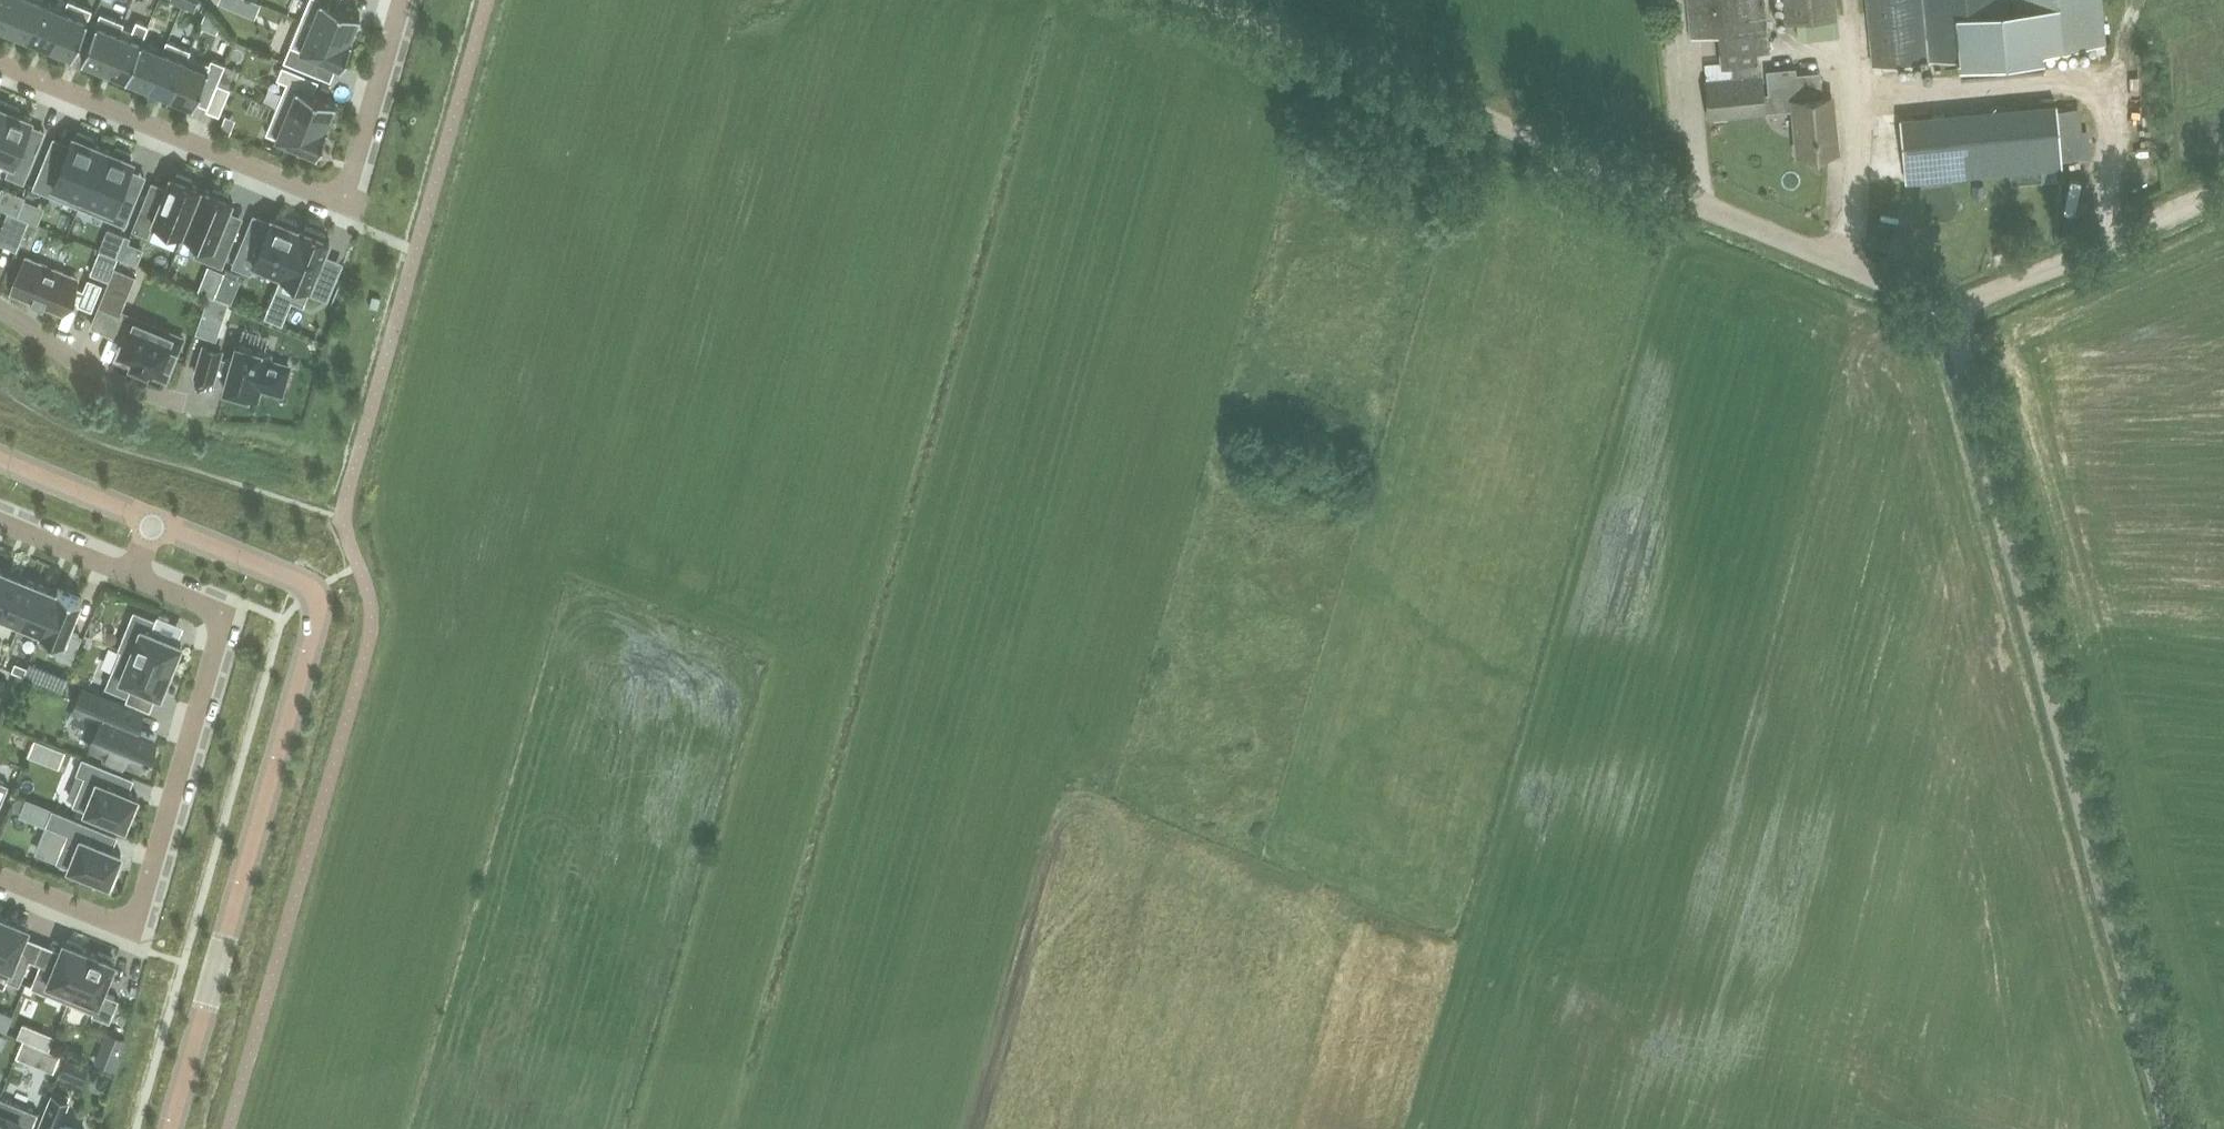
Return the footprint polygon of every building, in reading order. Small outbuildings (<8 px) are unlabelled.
[(6,27),(18,0),(0,0),(0,25),(6,27)] [(42,0),(18,0),(6,27),(28,36),(42,0)] [(28,36),(49,45),(64,8),(44,0),(42,0),(28,36)] [(49,45),(73,55),(92,8),(72,0),(67,0),(64,8),(49,45)] [(182,5),(194,10),(198,1),(195,0),(184,0),(182,5)] [(300,19),(349,39),(349,38),(360,14),(337,4),(339,0),(308,0),(300,19)] [(740,10),(754,13),(758,0),(744,0),(740,10)] [(1691,37),(1719,34),(1722,65),(1731,64),(1732,77),(1705,80),(1709,115),(1763,109),(1762,91),(1760,75),(1758,75),(1756,47),(1768,46),(1764,0),(1687,0),(1691,37)] [(1786,23),(1837,18),(1835,0),(1784,0),(1786,23)] [(1872,64),(2014,50),(2009,0),(1866,0),(1872,64)] [(2042,35),(2043,47),(2105,41),(2101,0),(2013,0),(2017,37),(2042,35)] [(119,31),(120,31),(122,25),(124,21),(100,12),(81,58),(104,67),(119,31)] [(119,31),(104,67),(126,77),(141,40),(148,24),(135,19),(131,29),(122,25),(120,31),(119,31)] [(352,39),(349,38),(349,39),(300,19),(290,44),(283,60),(309,71),(316,55),(337,64),(341,65),(352,39)] [(163,49),(148,86),(171,95),(188,53),(188,54),(190,49),(167,39),(163,49)] [(163,49),(141,40),(126,77),(148,86),(163,49)] [(211,63),(188,54),(188,53),(171,95),(194,104),(195,100),(204,80),(216,85),(217,82),(225,63),(213,58),(211,63)] [(325,126),(325,125),(336,101),(313,92),(318,80),(282,64),(277,77),(287,81),(276,106),(325,126)] [(1767,91),(1762,91),(1763,109),(1793,106),(1798,151),(1837,148),(1831,93),(1822,94),(1798,96),(1795,73),(1795,67),(1765,70),(1767,91)] [(230,87),(217,82),(216,85),(206,109),(219,114),(230,87)] [(0,117),(0,162),(10,166),(7,174),(23,180),(36,150),(21,144),(29,123),(32,117),(18,112),(20,107),(6,102),(0,117)] [(1906,180),(2062,164),(2056,102),(1900,118),(1906,180)] [(328,126),(325,125),(325,126),(276,106),(266,132),(317,153),(328,126)] [(95,138),(78,131),(76,136),(73,134),(62,162),(47,156),(34,186),(79,204),(103,147),(93,142),(95,138)] [(113,151),(103,147),(79,204),(125,223),(137,193),(121,186),(133,159),(130,158),(132,153),(115,146),(113,151)] [(183,232),(202,187),(190,182),(191,178),(176,172),(175,176),(171,174),(160,199),(146,193),(132,228),(148,235),(154,220),(183,232)] [(183,232),(199,239),(193,253),(222,265),(237,230),(222,224),(233,199),(228,197),(230,194),(215,188),(213,191),(202,187),(183,232)] [(0,232),(0,241),(17,248),(28,219),(9,211),(0,232)] [(282,272),(301,226),(299,226),(295,225),(297,221),(277,213),(275,217),(271,215),(260,241),(244,234),(233,264),(251,271),(255,261),(282,272)] [(304,228),(301,226),(282,272),(309,284),(307,289),(327,297),(337,273),(318,265),(329,238),(324,236),(326,233),(305,224),(304,228)] [(102,283),(88,277),(83,289),(73,284),(76,277),(27,257),(13,291),(62,311),(68,297),(78,301),(77,303),(91,309),(102,283)] [(114,266),(98,305),(120,314),(122,309),(136,275),(114,266)] [(289,295),(275,289),(264,315),(279,321),(289,295)] [(216,341),(229,303),(208,296),(195,334),(216,341)] [(123,340),(118,352),(134,359),(132,364),(165,377),(176,350),(181,338),(163,330),(128,316),(123,328),(127,330),(123,340)] [(224,388),(256,397),(260,386),(281,392),(288,365),(267,359),(269,353),(236,344),(232,360),(218,357),(221,349),(204,345),(196,374),(212,379),(215,369),(228,373),(224,388)] [(0,567),(0,609),(15,573),(0,567)] [(15,573),(0,609),(0,619),(18,627),(36,582),(15,573)] [(18,627),(40,636),(59,588),(58,588),(57,590),(36,582),(18,627)] [(59,588),(40,636),(41,636),(42,634),(63,642),(58,654),(71,659),(81,635),(69,630),(82,598),(59,588)] [(171,668),(181,643),(151,630),(156,618),(134,609),(118,647),(171,668)] [(133,683),(160,694),(171,668),(118,647),(117,648),(120,649),(105,686),(128,695),(133,683)] [(15,661),(12,669),(24,674),(27,666),(15,661)] [(53,677),(50,685),(62,690),(66,682),(53,677)] [(142,711),(82,687),(75,704),(103,715),(90,747),(106,753),(104,757),(121,764),(122,760),(141,768),(147,754),(148,755),(150,750),(149,749),(155,735),(136,727),(142,711)] [(36,738),(29,753),(41,758),(47,743),(36,738)] [(82,756),(76,772),(84,775),(72,803),(125,825),(126,822),(129,823),(135,809),(132,808),(137,795),(128,791),(107,783),(113,768),(82,756)] [(9,783),(0,780),(0,805),(9,783)] [(55,861),(94,876),(93,880),(111,887),(118,869),(115,867),(121,852),(91,839),(97,825),(52,807),(46,824),(35,852),(56,861),(55,861)] [(29,926),(26,925),(27,922),(12,916),(11,919),(3,915),(0,923),(0,967),(10,971),(7,978),(19,983),(29,961),(16,956),(29,926)] [(69,1001),(89,951),(81,947),(82,944),(68,939),(66,941),(64,940),(52,968),(40,963),(31,985),(69,1001)] [(112,960),(113,957),(99,951),(98,954),(89,951),(69,1001),(93,1011),(92,1013),(109,1020),(119,998),(103,991),(115,961),(112,960)] [(4,986),(7,978),(10,971),(0,967),(0,985),(4,986)] [(2,1010),(0,1016),(0,1029),(6,1031),(13,1014),(2,1010)] [(102,1048),(96,1062),(114,1069),(120,1055),(117,1054),(124,1037),(109,1031),(102,1048)] [(49,1050),(43,1064),(53,1068),(59,1054),(49,1050)] [(52,1093),(39,1125),(38,1128),(77,1128),(59,1122),(68,1099),(52,1093)] [(38,1111),(0,1096),(0,1128),(17,1128),(18,1128),(31,1128),(38,1111)]
